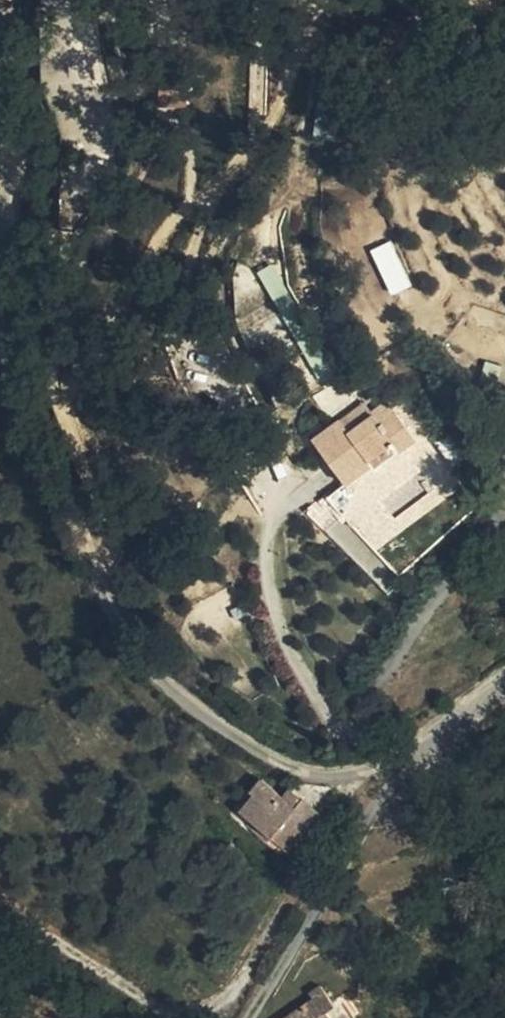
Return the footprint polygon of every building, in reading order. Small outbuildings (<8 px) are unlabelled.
[(388,296),(411,287),(393,240),(370,249),(388,296)] [(392,401),(384,408),(391,419),(401,411),(392,401)] [(369,403),(348,418),(353,425),(374,410),(370,406),(369,403)] [(384,408),(377,414),(386,424),(391,419),(384,408)] [(348,418),(318,436),(353,479),(380,458),(376,452),(392,439),(403,452),(409,447),(391,419),(386,424),(377,414),(374,410),(353,425),(348,418)] [(391,419),(409,447),(423,436),(401,411),(391,419)] [(345,415),(318,436),(348,418),(345,415)] [(376,452),(380,458),(386,466),(403,452),(392,439),(376,452)] [(342,493),(347,500),(337,508),(372,550),(383,541),(369,524),(386,509),(360,478),(342,493)] [(303,802),(293,794),(271,778),(260,794),(263,797),(253,812),(300,845),(329,803),(312,790),(303,802)] [(300,782),(293,794),(303,802),(312,790),(300,782)] [(348,1016),(339,999),(349,993),(337,971),(319,980),(324,989),(279,1016),(280,1017),(344,1017),(348,1016)]
